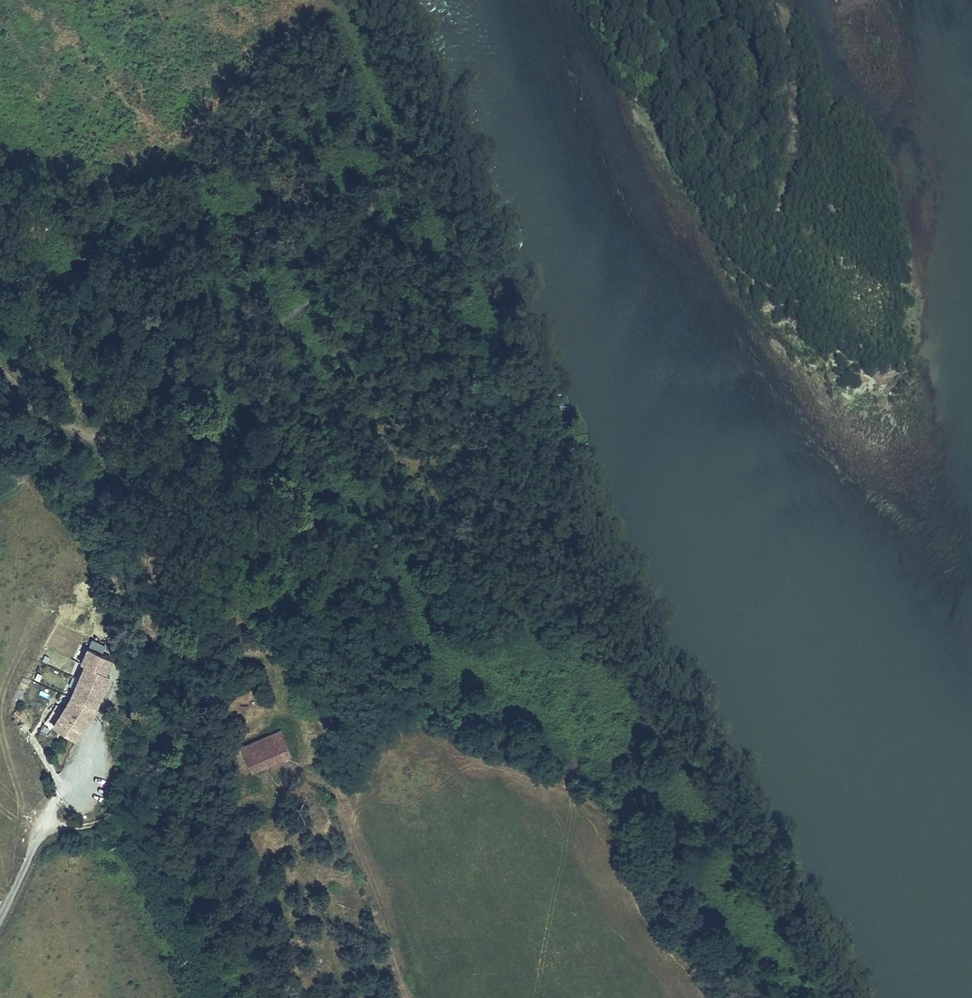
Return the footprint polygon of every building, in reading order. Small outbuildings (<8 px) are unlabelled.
[(96,718),(116,677),(94,668),(67,721),(84,729),(96,718)] [(284,730),(246,747),(254,766),(294,751),(284,730)]
